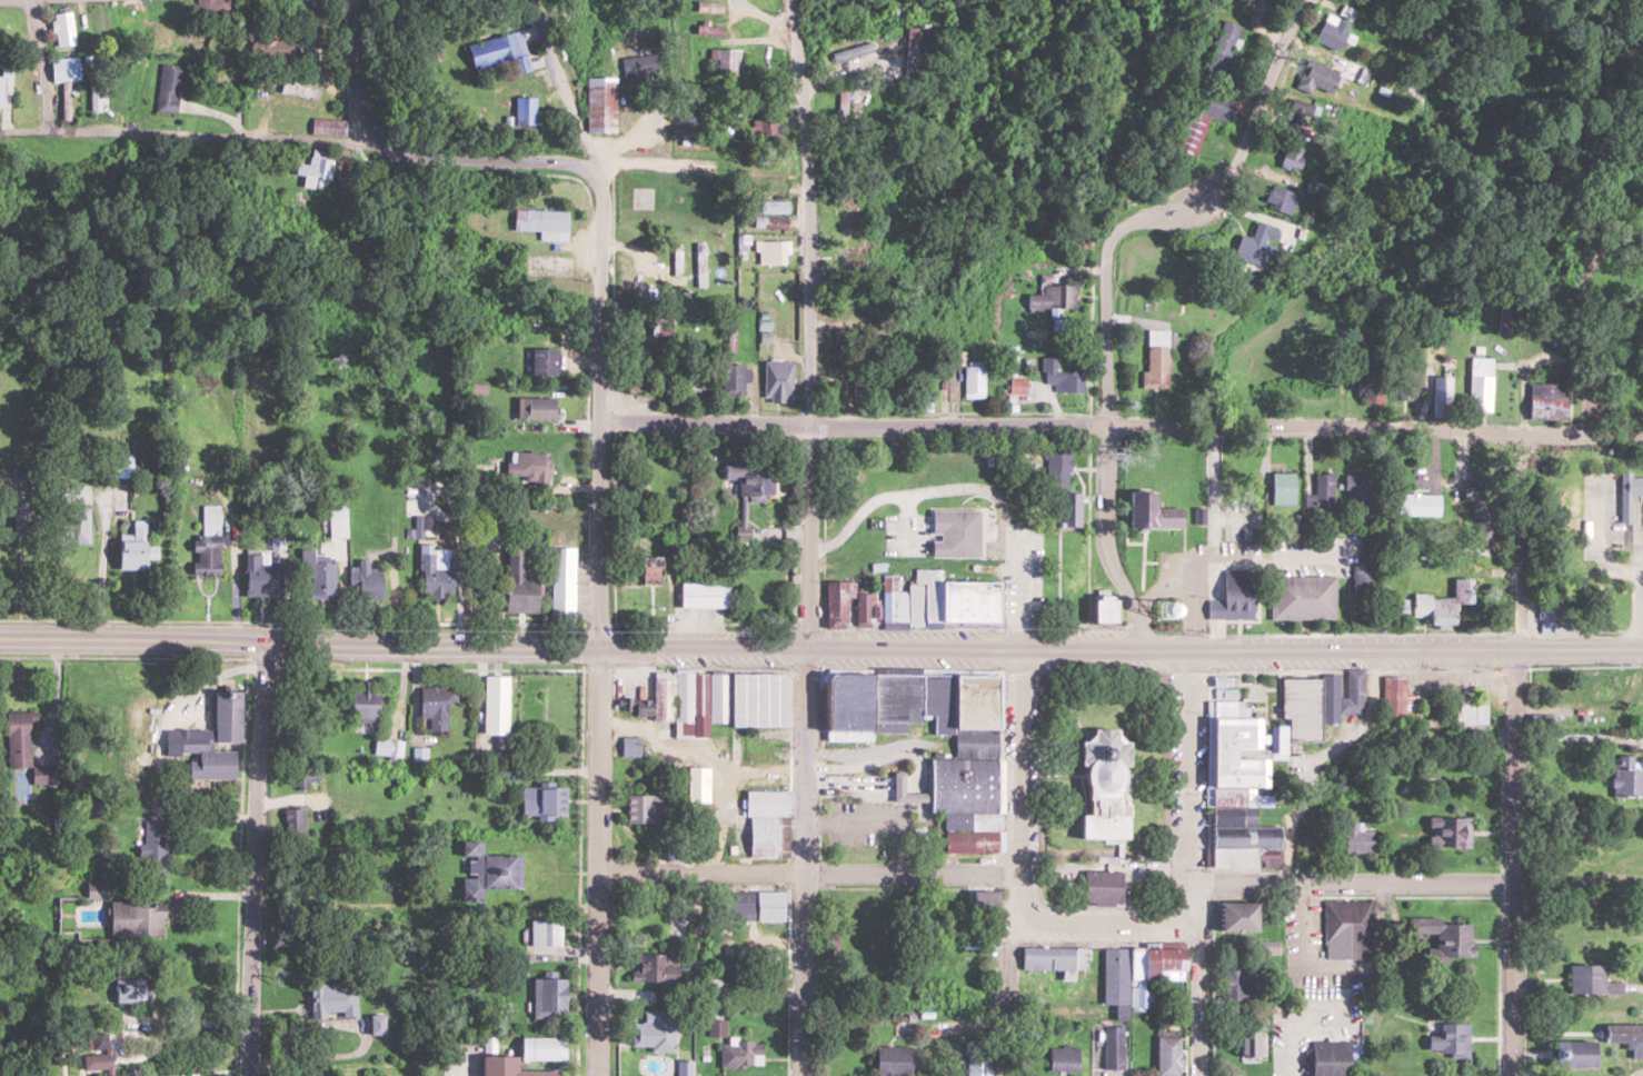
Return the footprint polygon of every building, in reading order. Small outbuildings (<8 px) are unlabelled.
[(195,14),(226,14),(226,0),(195,0),(195,14)] [(52,13),(53,48),(74,47),(73,12),(52,13)] [(3,14),(4,29),(12,29),(11,13),(3,14)] [(1204,68),(1224,74),(1240,26),(1220,19),(1204,68)] [(1323,20),(1314,38),(1338,50),(1350,26),(1337,19),(1334,25),(1323,20)] [(694,35),(721,35),(721,26),(694,26),(694,35)] [(465,43),(470,69),(525,57),(519,31),(465,43)] [(830,61),(860,52),(858,43),(828,53),(830,61)] [(708,75),(739,75),(739,50),(708,50),(708,75)] [(622,56),(622,76),(656,76),(656,56),(622,56)] [(50,58),(50,82),(61,82),(61,120),(70,120),(70,80),(78,80),(78,58),(50,58)] [(0,112),(1,98),(10,98),(11,59),(1,59),(0,76),(0,111),(0,112)] [(1295,88),(1310,93),(1312,86),(1330,93),(1337,75),(1363,85),(1369,68),(1345,59),(1340,72),(1306,59),(1295,88)] [(182,92),(187,68),(162,63),(153,110),(175,114),(180,92),(182,92)] [(614,78),(585,78),(585,132),(614,132),(614,78)] [(1207,118),(1232,126),(1241,98),(1195,84),(1175,150),(1196,156),(1207,118)] [(89,110),(105,110),(105,87),(89,87),(89,110)] [(514,126),(532,126),(532,97),(514,97),(514,126)] [(1314,119),(1313,101),(1287,104),(1289,121),(1314,119)] [(310,134),(345,134),(345,118),(310,118),(310,134)] [(776,118),(759,120),(761,135),(778,133),(776,118)] [(1295,171),(1302,150),(1284,144),(1277,165),(1295,171)] [(322,191),(324,182),(328,183),(332,160),(320,158),(321,151),(310,149),(308,165),(294,163),(292,174),(302,176),(300,187),(322,191)] [(770,194),(770,152),(761,152),(761,194),(770,194)] [(1295,194),(1267,186),(1261,208),(1288,217),(1295,194)] [(786,201),(757,201),(757,213),(786,213),(786,201)] [(566,211),(511,210),(511,232),(538,232),(538,241),(565,241),(566,211)] [(752,229),(786,229),(786,218),(752,218),(752,229)] [(1259,268),(1269,240),(1271,241),(1275,230),(1255,222),(1249,239),(1240,235),(1231,257),(1259,268)] [(757,264),(788,264),(788,241),(757,241),(757,264)] [(1076,308),(1077,285),(1041,285),(1041,295),(1027,295),(1027,309),(1053,309),(1053,327),(1061,327),(1061,308),(1076,308)] [(670,337),(670,314),(650,313),(650,337),(670,337)] [(1168,347),(1144,347),(1144,388),(1168,388),(1168,347)] [(555,376),(555,349),(529,349),(529,376),(555,376)] [(1055,391),(1076,392),(1077,371),(1057,371),(1057,358),(1043,357),(1043,383),(1055,383),(1055,391)] [(1491,358),(1470,358),(1470,410),(1491,410),(1491,358)] [(763,401),(791,401),(791,361),(763,361),(763,401)] [(749,381),(749,365),(721,365),(721,393),(742,393),(742,381),(749,381)] [(963,365),(963,399),(984,399),(984,365),(963,365)] [(1397,401),(1420,401),(1420,367),(1397,367),(1397,401)] [(683,369),(683,395),(703,395),(703,369),(683,369)] [(1362,402),(1383,403),(1383,370),(1362,370),(1362,402)] [(1450,377),(1432,377),(1432,418),(1450,418),(1450,377)] [(1529,419),(1557,419),(1557,384),(1529,384),(1529,419)] [(516,420),(556,420),(556,397),(516,397),(516,420)] [(548,481),(548,452),(509,452),(509,480),(548,481)] [(132,453),(113,453),(113,477),(132,477),(132,453)] [(735,497),(772,497),(772,465),(722,464),(722,481),(735,481),(735,497)] [(1294,473),(1270,473),(1270,506),(1294,505),(1294,473)] [(1333,474),(1315,474),(1315,496),(1305,496),(1305,511),(1333,511),(1333,474)] [(1345,475),(1345,490),(1354,490),(1354,512),(1371,512),(1371,475),(1345,475)] [(1472,537),(1491,537),(1492,481),(1463,480),(1462,500),(1473,501),(1472,537)] [(90,486),(66,485),(65,505),(67,505),(66,542),(88,543),(90,486)] [(1155,508),(1155,493),(1129,493),(1129,528),(1182,528),(1182,508),(1155,508)] [(1059,528),(1079,528),(1079,494),(1059,494),(1059,528)] [(1439,494),(1398,494),(1398,515),(1439,515),(1439,494)] [(202,503),(201,536),(191,536),(190,574),(218,575),(220,518),(239,519),(240,504),(202,503)] [(349,537),(349,506),(330,506),(330,537),(349,537)] [(978,510),(929,510),(929,558),(978,558),(978,510)] [(452,554),(434,554),(434,515),(419,515),(419,597),(452,597),(452,554)] [(146,570),(146,559),(156,559),(156,545),(145,545),(144,521),(133,521),(133,541),(116,541),(117,570),(146,570)] [(575,548),(553,548),(553,616),(575,616),(575,548)] [(537,612),(537,577),(528,577),(528,549),(506,549),(506,612),(537,612)] [(242,555),(242,597),(278,597),(278,561),(261,561),(261,555),(242,555)] [(660,556),(639,556),(639,581),(660,581),(660,556)] [(369,560),(352,560),(352,597),(381,597),(381,569),(369,569),(369,560)] [(303,598),(335,598),(335,562),(303,562),(303,598)] [(996,584),(939,584),(939,570),(915,570),(915,584),(906,584),(906,592),(897,592),(897,575),(881,575),(881,595),(854,594),(854,582),(825,582),(824,627),(996,627),(996,584)] [(1207,620),(1252,620),(1252,570),(1222,570),(1222,599),(1207,599),(1207,620)] [(1334,620),(1334,577),(1269,576),(1269,620),(1334,620)] [(1412,619),(1453,620),(1453,604),(1470,605),(1471,580),(1452,579),(1451,598),(1441,598),(1442,583),(1425,583),(1424,594),(1412,594),(1412,619)] [(728,582),(678,582),(678,612),(728,612),(728,582)] [(1111,624),(1111,590),(1091,590),(1091,624),(1111,624)] [(1363,714),(1364,670),(1342,670),(1342,675),(1321,675),(1320,722),(1338,722),(1338,713),(1363,714)] [(653,676),(653,707),(634,706),(634,716),(652,716),(652,721),(674,721),(674,738),(708,739),(708,725),(786,726),(787,673),(673,672),(673,677),(653,676)] [(995,672),(823,674),(824,735),(906,734),(906,722),(931,721),(931,733),(953,733),(953,758),(927,758),(928,813),(942,812),(942,853),(1003,852),(1002,759),(996,759),(995,672)] [(493,738),(493,740),(507,740),(509,676),(485,676),(483,738),(493,738)] [(1383,677),(1383,723),(1421,723),(1421,695),(1405,695),(1405,677),(1383,677)] [(1286,741),(1317,741),(1317,680),(1280,680),(1280,718),(1286,718),(1286,741)] [(359,689),(349,689),(349,722),(376,722),(376,682),(359,682),(359,689)] [(419,718),(427,718),(427,730),(446,730),(446,702),(457,702),(457,687),(419,687),(419,718)] [(233,778),(234,748),(213,748),(214,741),(240,741),(241,690),(211,689),(210,732),(177,731),(177,752),(187,753),(187,778),(233,778)] [(1488,724),(1488,699),(1461,699),(1461,712),(1450,712),(1450,724),(1488,724)] [(1280,866),(1280,835),(1255,835),(1255,786),(1259,786),(1259,757),(1251,757),(1251,717),(1208,717),(1208,867),(1280,866)] [(1078,838),(1124,838),(1124,814),(1118,814),(1119,764),(1125,764),(1126,740),(1115,739),(1115,729),(1088,729),(1088,739),(1079,739),(1078,838)] [(404,741),(374,738),(372,754),(402,757),(404,741)] [(623,755),(640,755),(640,738),(623,738),(623,755)] [(1613,796),(1642,796),(1642,758),(1613,758),(1613,796)] [(708,768),(688,768),(688,802),(708,802),(708,768)] [(566,786),(520,786),(520,815),(566,815),(566,786)] [(749,818),(748,858),(776,858),(777,816),(790,816),(790,790),(745,790),(745,818),(749,818)] [(662,794),(625,794),(625,823),(662,823),(662,794)] [(303,808),(284,808),(284,833),(303,833),(303,808)] [(1430,817),(1430,847),(1472,847),(1471,817),(1430,817)] [(168,820),(142,820),(142,874),(168,874),(168,820)] [(1373,831),(1363,831),(1363,822),(1345,822),(1345,853),(1373,853),(1373,831)] [(522,888),(522,854),(482,854),(482,841),(461,841),(461,855),(475,856),(475,878),(461,878),(461,901),(480,901),(480,888),(522,888)] [(1082,905),(1121,905),(1121,871),(1082,871),(1082,905)] [(726,920),(783,920),(783,891),(726,891),(726,920)] [(994,891),(968,891),(968,916),(994,916),(994,891)] [(162,935),(163,902),(110,901),(109,935),(162,935)] [(1255,931),(1255,901),(1218,901),(1218,931),(1255,931)] [(1372,901),(1324,901),(1324,959),(1372,959),(1372,901)] [(560,945),(560,920),(531,920),(531,945),(560,945)] [(1435,949),(1426,949),(1426,962),(1470,963),(1471,922),(1407,921),(1407,933),(1435,934),(1435,949)] [(1279,954),(1279,941),(1261,941),(1261,954),(1279,954)] [(1020,952),(1020,971),(1063,970),(1063,978),(1072,978),(1072,971),(1087,971),(1086,948),(1071,948),(1071,951),(1020,952)] [(1104,948),(1103,1004),(1115,1004),(1115,1019),(1127,1019),(1128,949),(1104,948)] [(1183,972),(1183,949),(1131,948),(1130,1010),(1153,1010),(1153,971),(1183,972)] [(634,953),(633,981),(670,981),(670,954),(634,953)] [(113,1001),(144,1001),(144,962),(113,962),(113,1001)] [(1569,993),(1621,993),(1621,982),(1605,982),(1605,964),(1569,964),(1569,993)] [(1254,968),(1224,969),(1224,998),(1254,998),(1254,968)] [(531,978),(531,1015),(565,1015),(565,978),(531,978)] [(357,1015),(357,982),(312,982),(312,1015),(357,1015)] [(672,1050),(673,1011),(633,1010),(632,1049),(672,1050)] [(1468,1023),(1440,1023),(1440,1035),(1427,1035),(1427,1055),(1468,1055),(1468,1023)] [(1604,1023),(1604,1043),(1629,1043),(1629,1058),(1642,1058),(1642,1023),(1604,1023)] [(1106,1025),(1105,1067),(1122,1067),(1122,1025),(1106,1025)] [(1260,1030),(1238,1030),(1238,1058),(1260,1058),(1260,1030)] [(84,1035),(85,1070),(89,1070),(90,1075),(140,1075),(140,1070),(110,1071),(109,1033),(84,1035)] [(1182,1035),(1157,1035),(1157,1074),(1182,1074),(1182,1035)] [(564,1036),(517,1036),(517,1059),(564,1059),(564,1036)] [(720,1039),(720,1066),(763,1066),(763,1039),(720,1039)] [(1593,1066),(1593,1039),(1557,1039),(1557,1066),(1593,1066)] [(990,1041),(967,1041),(967,1075),(990,1075),(990,1041)] [(910,1045),(874,1045),(874,1075),(910,1075),(910,1045)] [(1049,1047),(1049,1070),(1090,1070),(1090,1047),(1049,1047)] [(478,1075),(554,1075),(555,1069),(514,1068),(514,1055),(478,1055),(478,1075)] [(1310,1060),(1310,1075),(1348,1075),(1348,1060),(1310,1060)]
